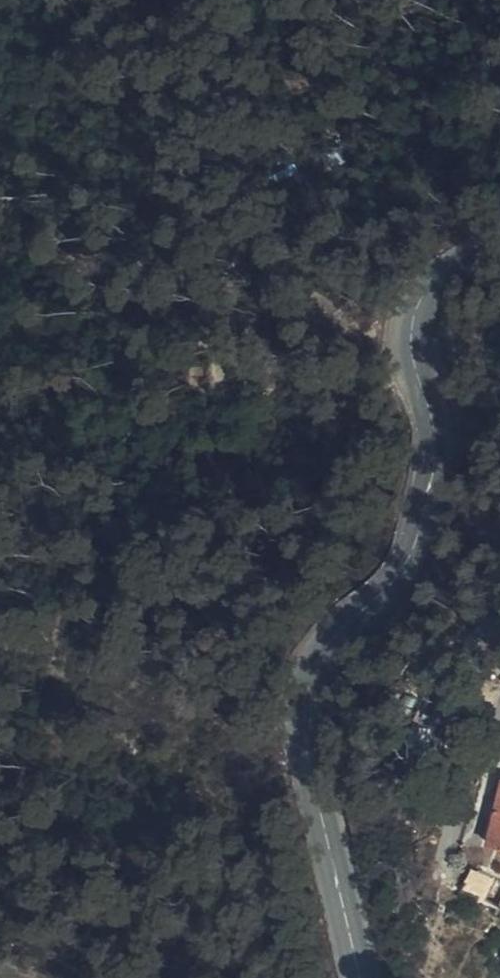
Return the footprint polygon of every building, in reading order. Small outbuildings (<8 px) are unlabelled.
[(490,838),(499,841),(499,793),(490,838)]
